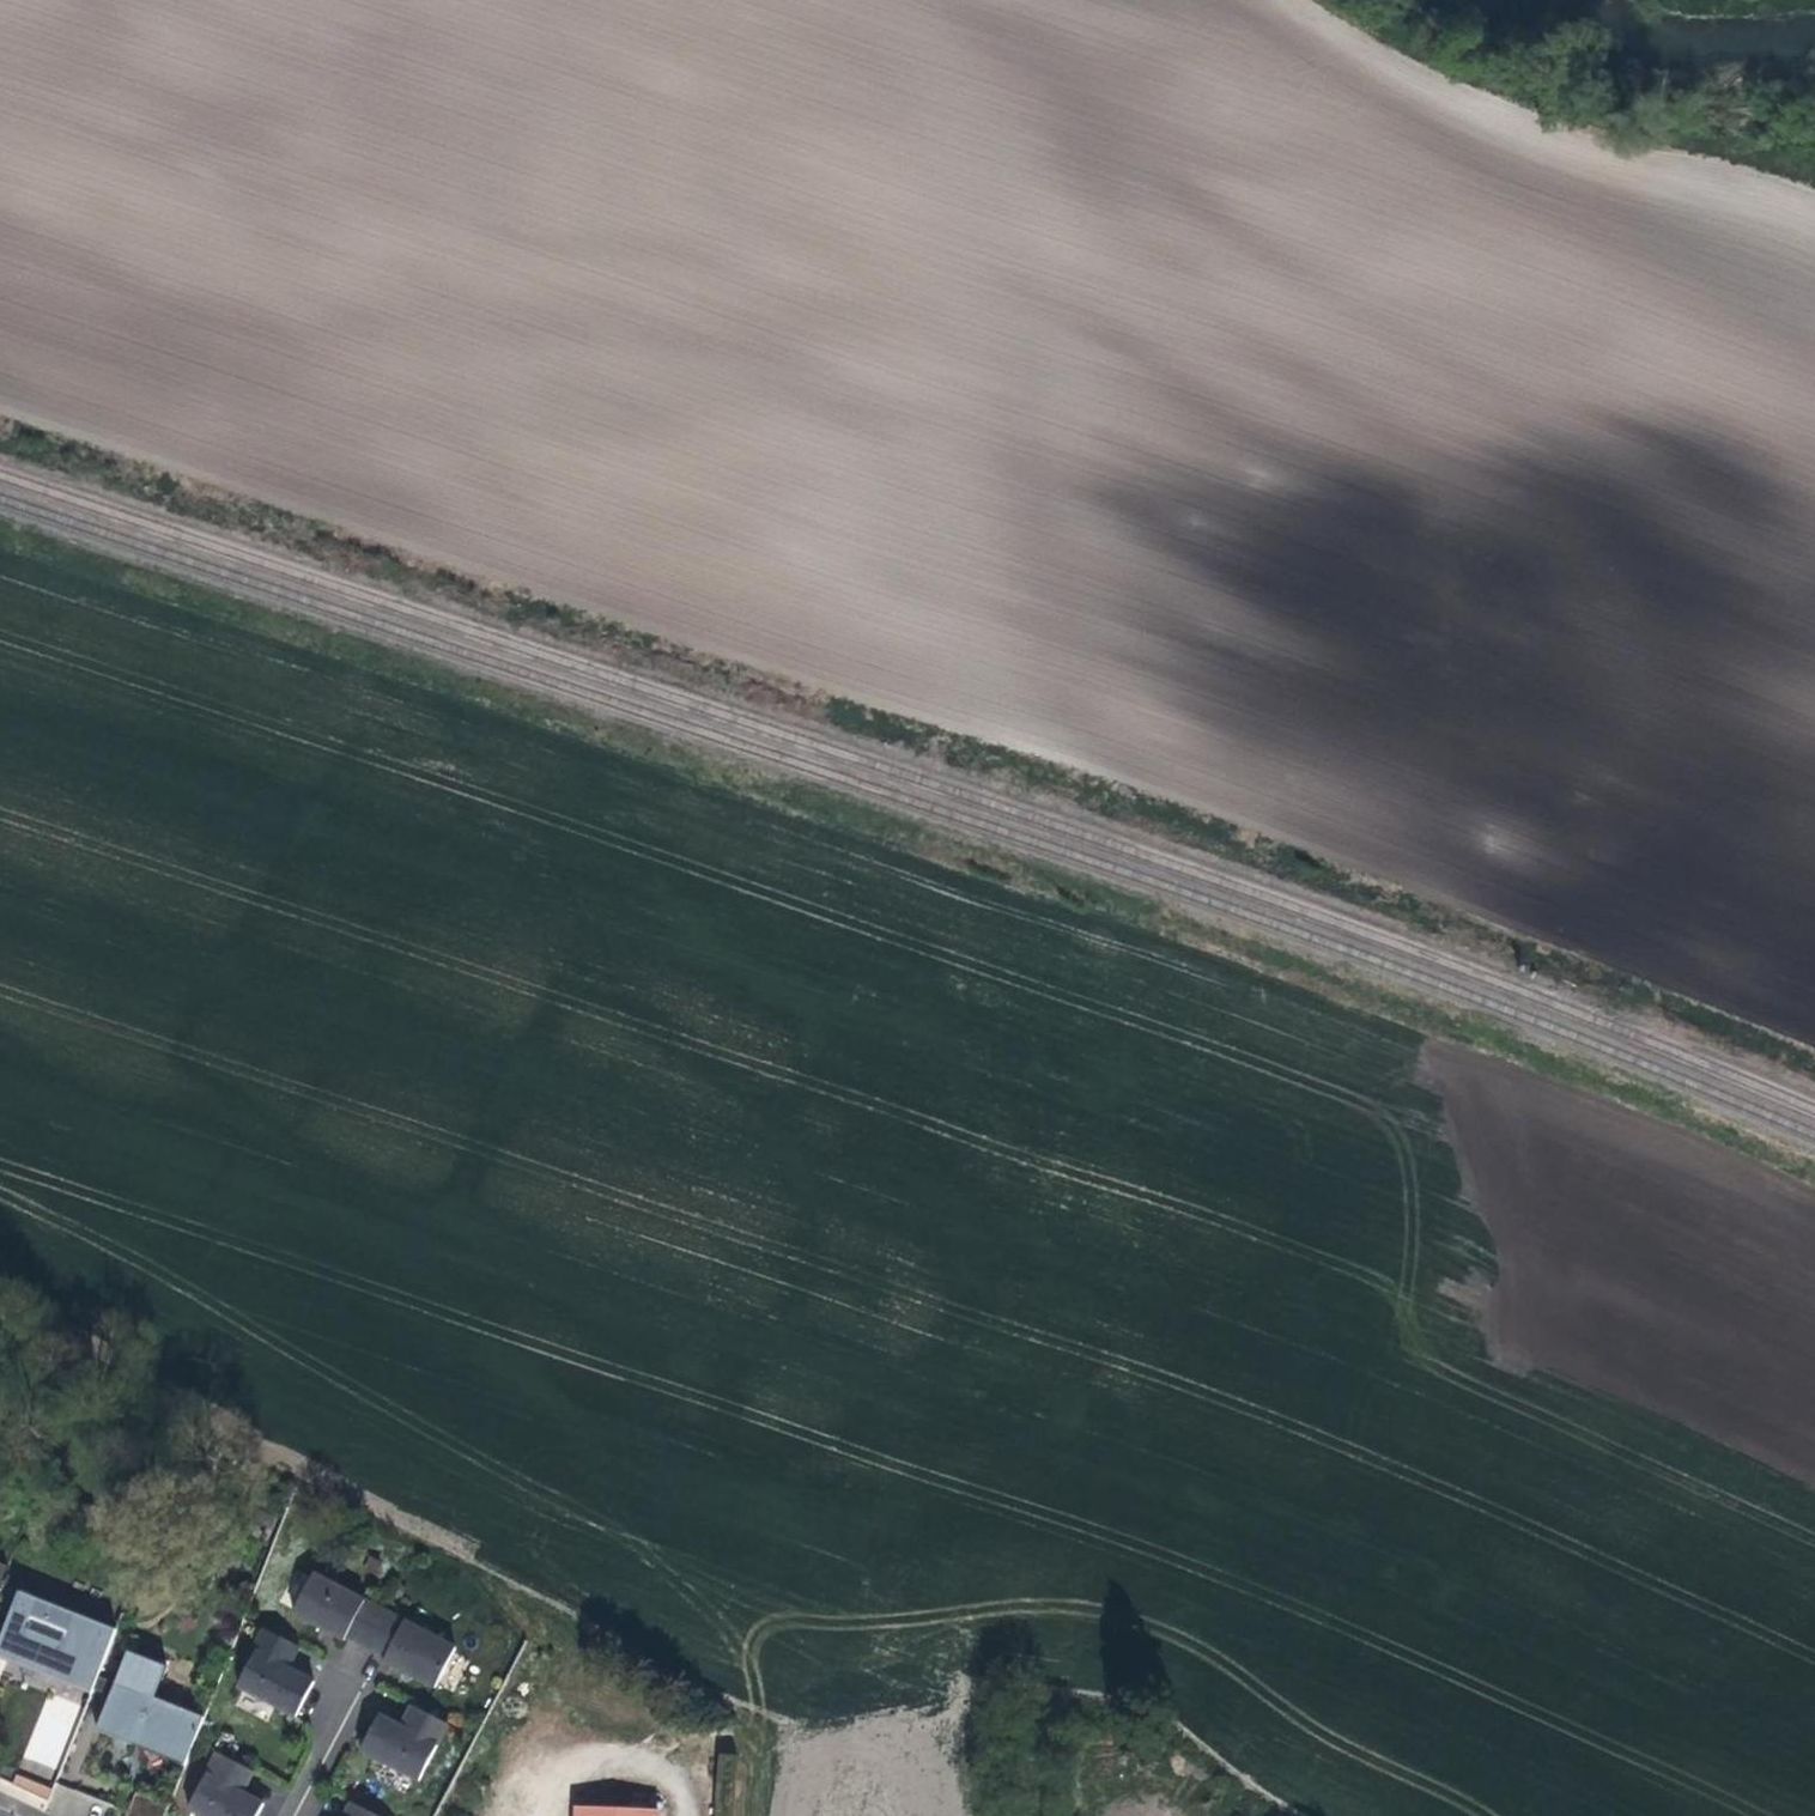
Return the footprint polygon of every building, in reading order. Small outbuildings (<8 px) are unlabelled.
[(366,1647),(384,1610),(313,1574),(293,1613),(318,1626),(344,1639),(346,1636),(366,1647)] [(114,1629),(19,1592),(5,1626),(0,1640),(0,1651),(92,1687),(94,1681),(97,1675),(101,1663),(114,1629)] [(435,1686),(456,1647),(384,1610),(366,1647),(385,1657),(384,1660),(399,1667),(435,1686)] [(314,1681),(287,1667),(299,1646),(265,1628),(253,1651),(255,1652),(238,1686),(296,1715),(300,1709),(308,1693),(314,1681)] [(0,1651),(0,1659),(33,1672),(90,1694),(92,1688),(92,1687),(0,1651)] [(205,1716),(154,1696),(166,1666),(128,1651),(115,1682),(115,1684),(110,1695),(97,1731),(136,1746),(140,1735),(190,1754),(205,1716)] [(115,1684),(115,1682),(97,1675),(94,1681),(92,1687),(92,1688),(110,1695),(115,1684)] [(420,1779),(448,1723),(412,1705),(401,1726),(379,1714),(373,1726),(361,1750),(420,1779)] [(190,1754),(140,1735),(136,1746),(156,1754),(186,1765),(190,1754)] [(265,1803),(250,1795),(243,1792),(254,1771),(218,1752),(189,1808),(204,1815),(258,1815),(265,1803)] [(17,1772),(11,1783),(45,1799),(50,1787),(17,1772)] [(170,1805),(137,1791),(127,1815),(166,1815),(170,1805)] [(353,1802),(346,1815),(379,1815),(353,1802)] [(579,1803),(578,1815),(663,1815),(663,1808),(579,1803)]
